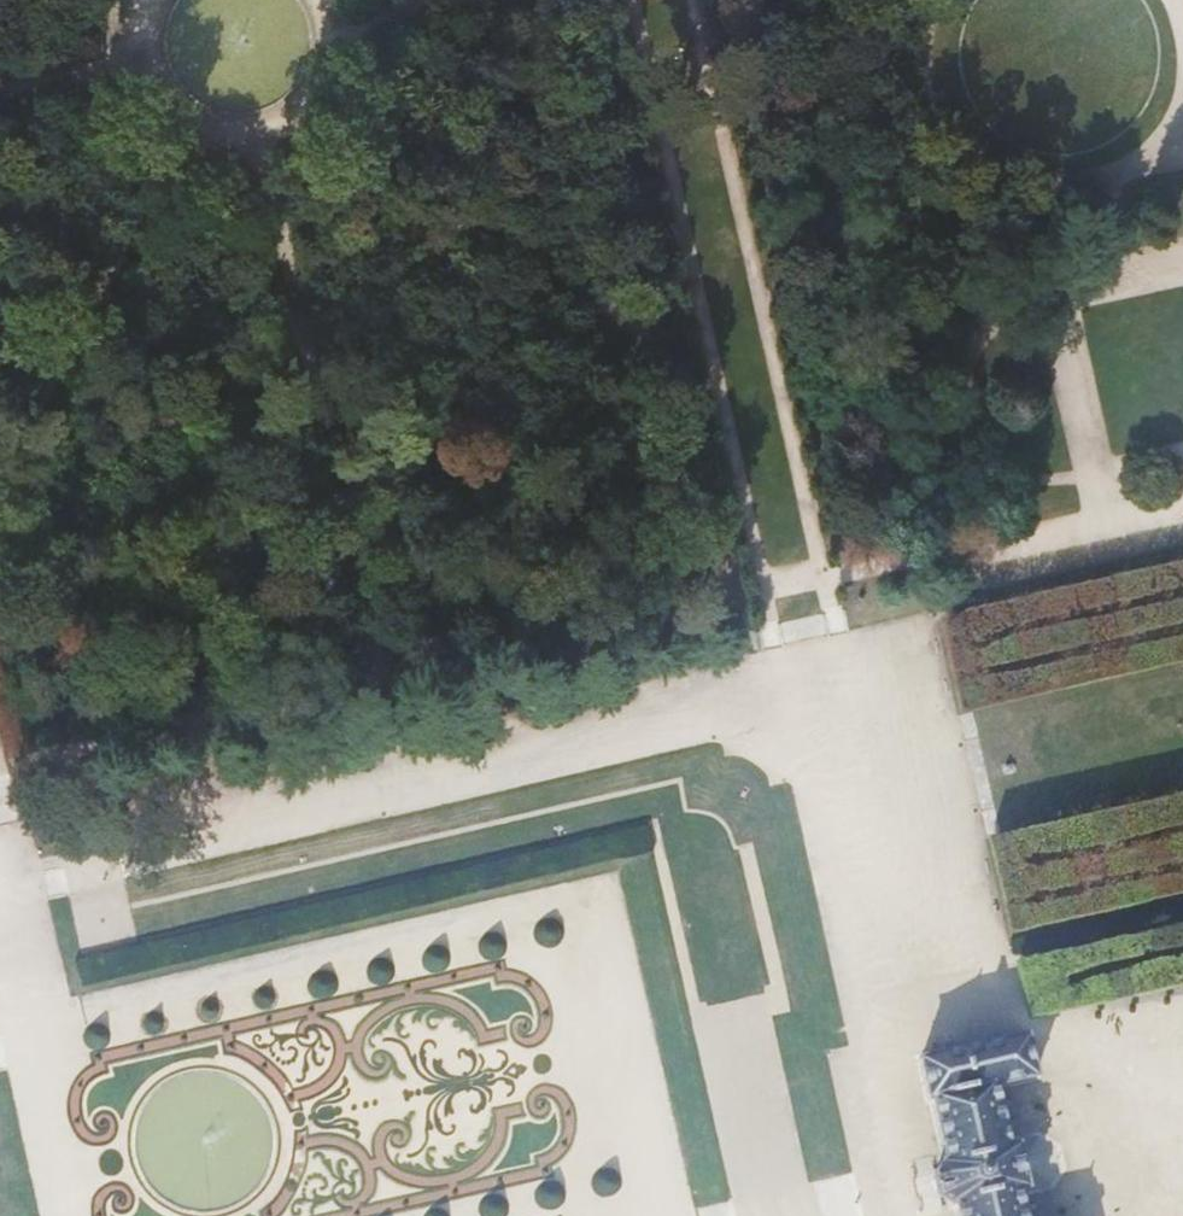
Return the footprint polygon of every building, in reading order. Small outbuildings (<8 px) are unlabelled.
[(919,1059),(923,1078),(929,1102),(933,1101),(946,1159),(942,1160),(943,1164),(933,1175),(938,1196),(951,1203),(952,1206),(957,1205),(959,1215),(1027,1215),(1021,1191),(1032,1189),(1027,1166),(1021,1142),(1011,1145),(998,1087),(1038,1078),(1028,1035),(964,1049),(941,1054),(919,1059)]
